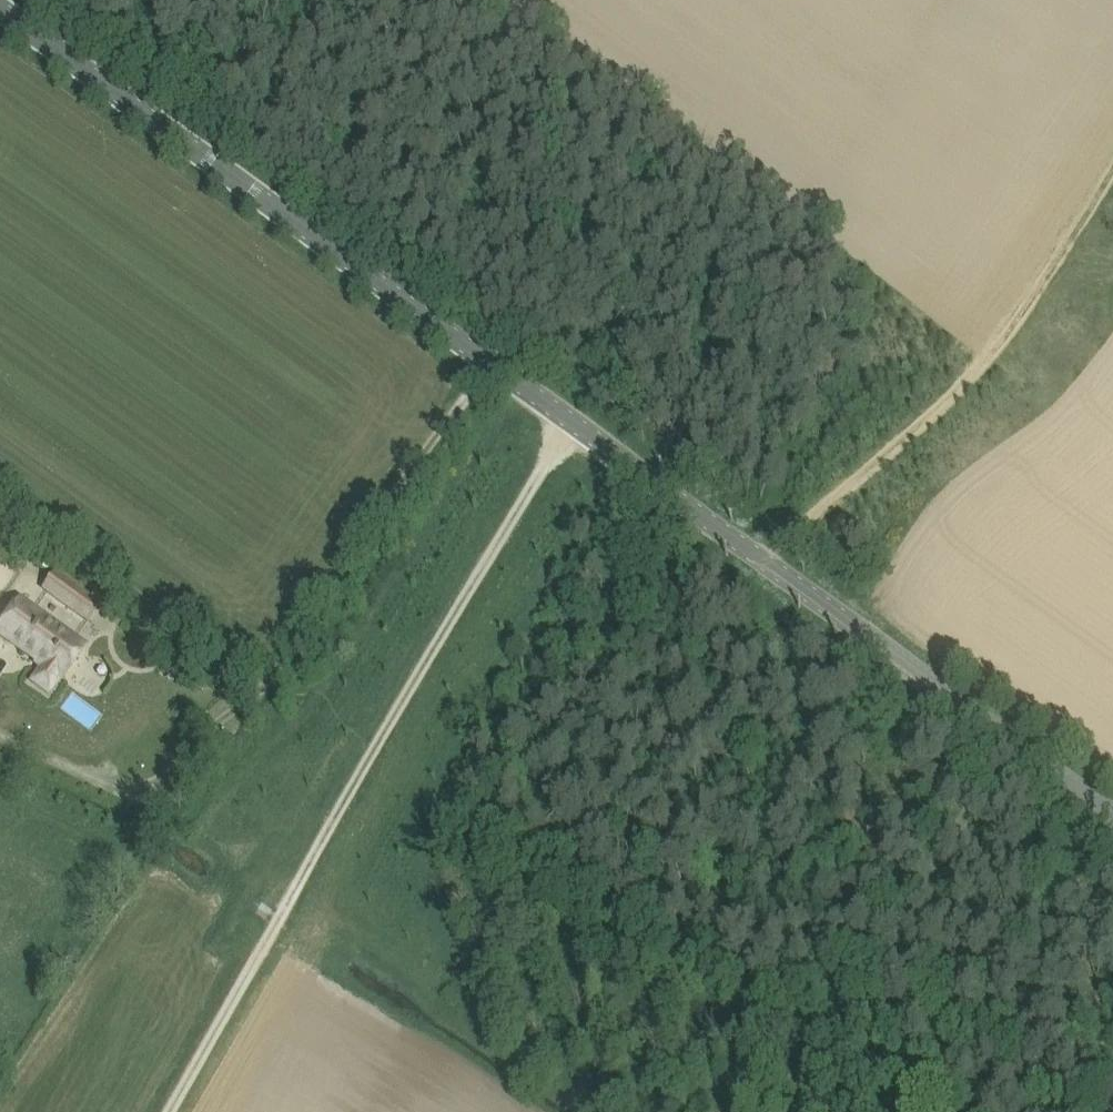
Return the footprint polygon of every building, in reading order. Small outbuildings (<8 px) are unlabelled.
[(40,590),(88,625),(103,603),(55,569),(40,590)] [(62,679),(85,646),(21,601),(0,630),(0,635),(40,663),(27,682),(48,697),(61,679),(62,679)]
